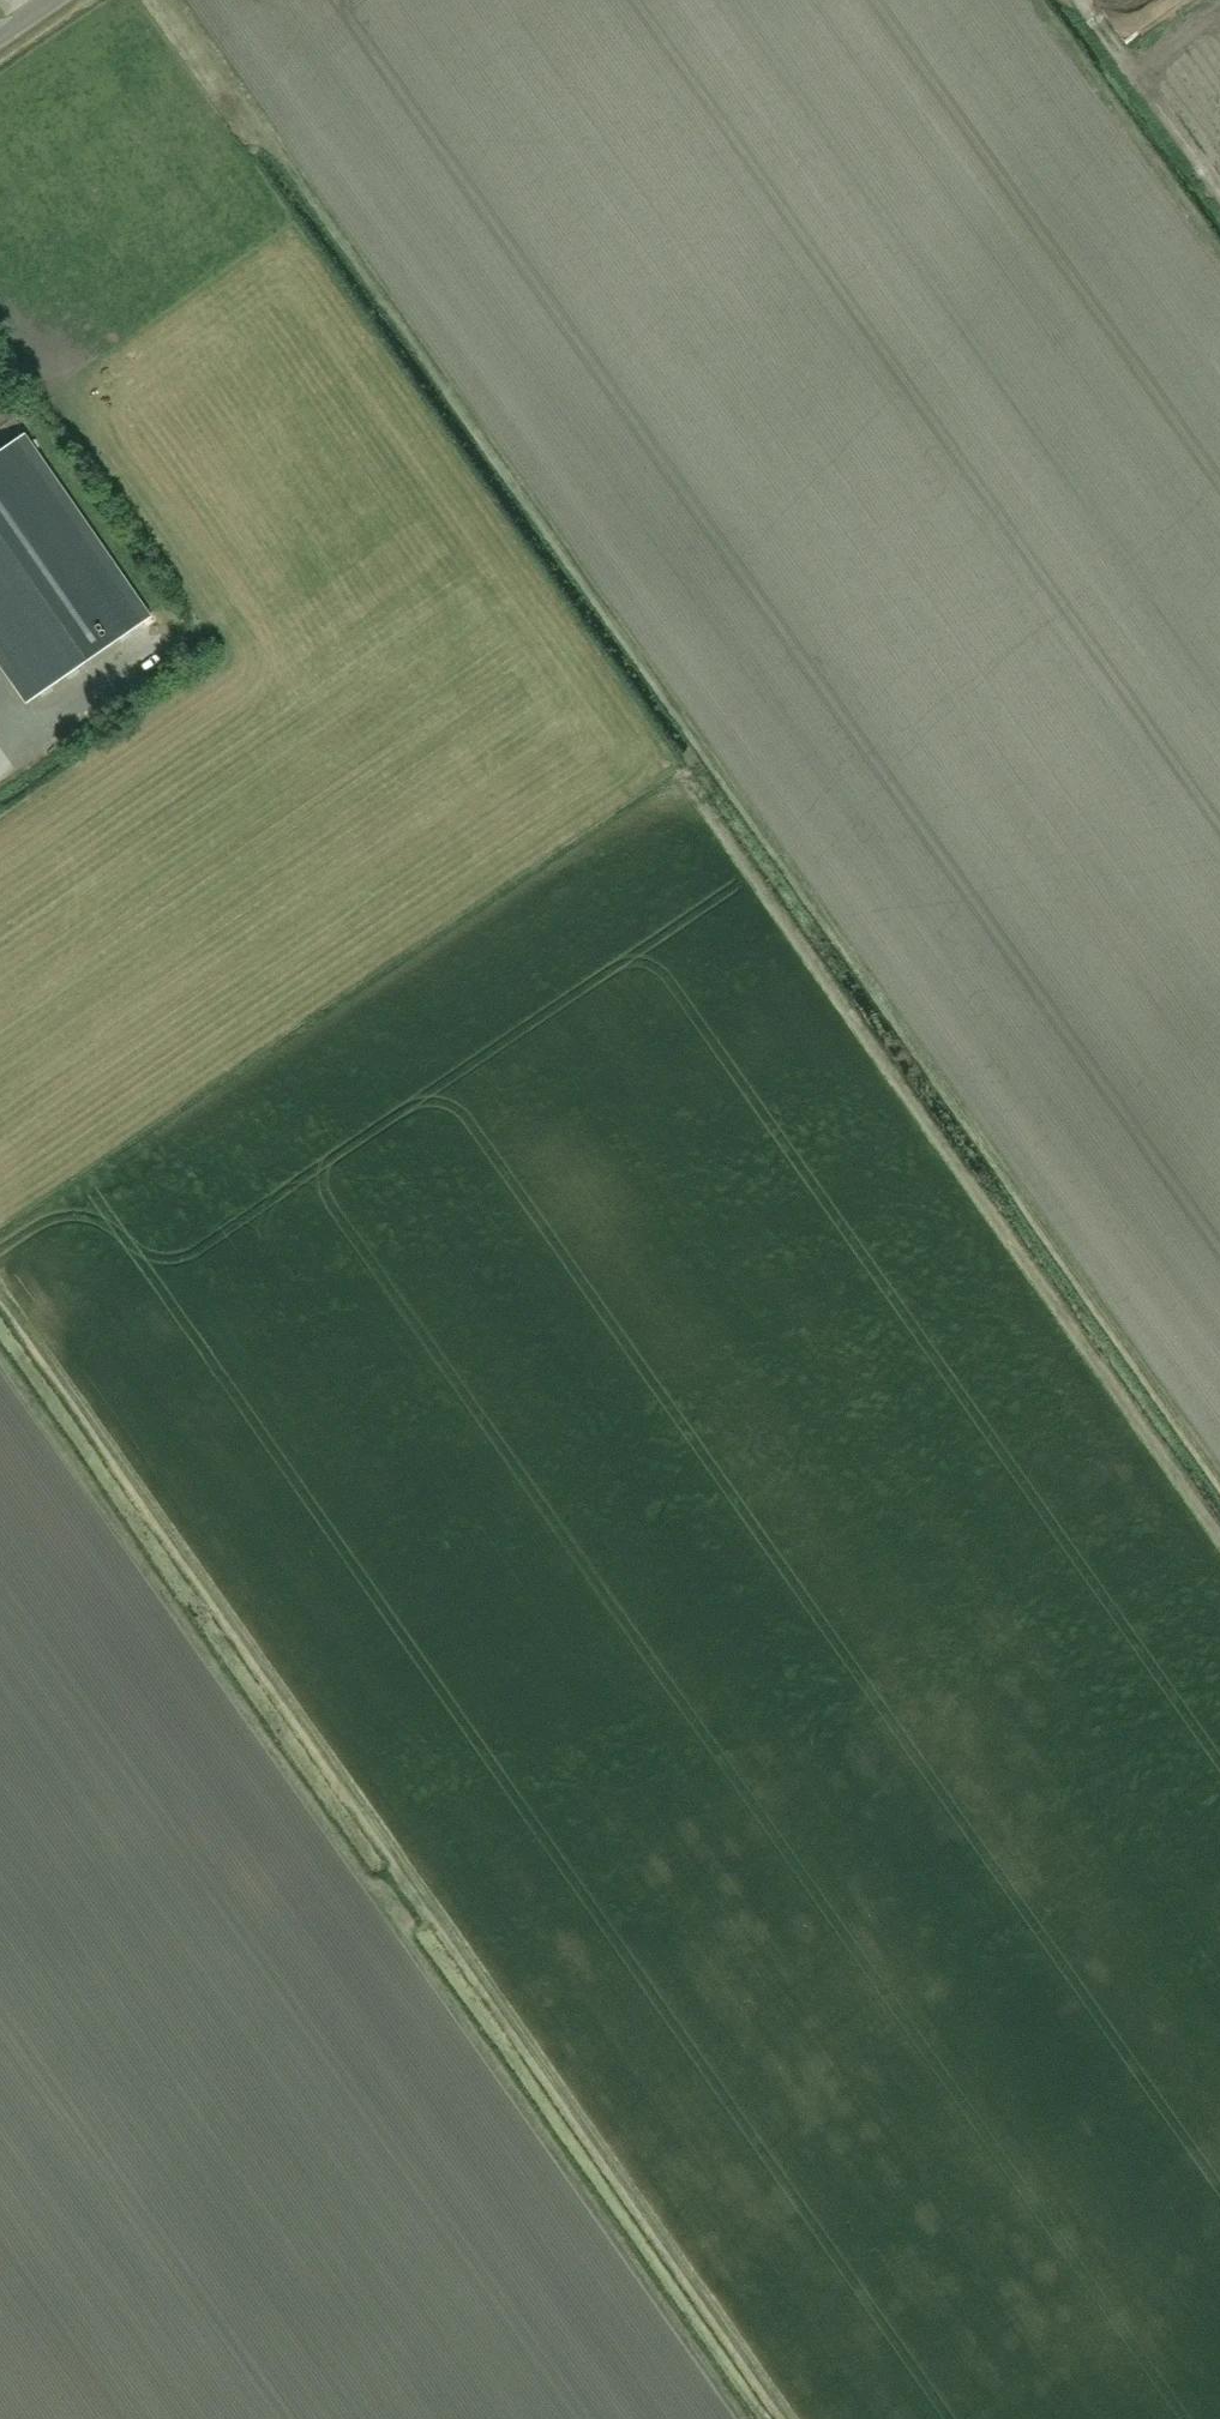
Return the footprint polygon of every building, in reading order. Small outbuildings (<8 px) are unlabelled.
[(0,452),(0,662),(27,702),(152,616),(26,434),(0,452)]
